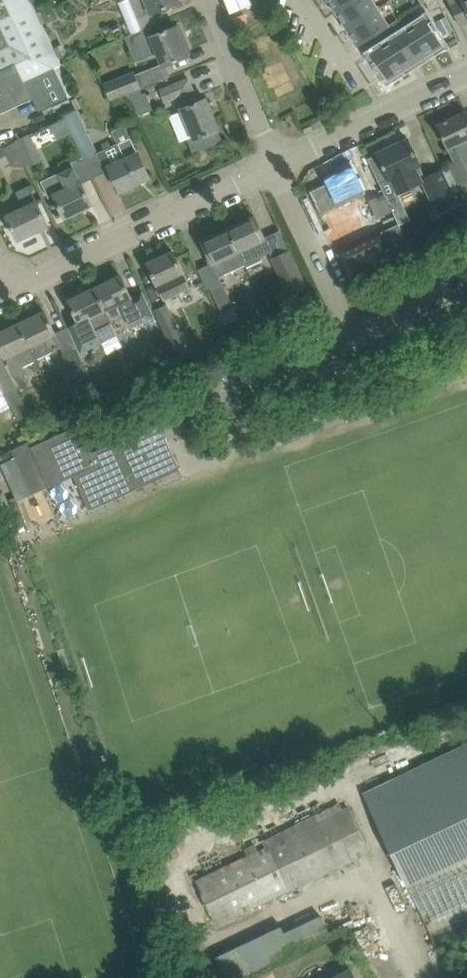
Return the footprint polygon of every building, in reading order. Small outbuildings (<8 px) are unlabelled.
[(43,24),(31,0),(0,0),(0,44),(43,24)] [(128,35),(141,30),(156,23),(152,12),(160,9),(161,10),(162,11),(163,11),(165,11),(166,11),(167,11),(168,11),(168,10),(169,9),(170,8),(170,7),(170,6),(170,5),(179,1),(178,0),(116,0),(116,1),(119,0),(128,22),(123,24),(128,35)] [(336,10),(352,0),(330,0),(336,10)] [(347,27),(378,8),(373,0),(352,0),(336,10),(347,27)] [(426,1),(431,11),(442,5),(439,0),(428,0),(426,1)] [(450,3),(460,25),(466,22),(466,0),(448,0),(450,3)] [(60,17),(55,5),(43,10),(48,22),(60,17)] [(378,8),(347,27),(359,45),(389,26),(378,8)] [(391,24),(398,35),(415,62),(428,54),(411,27),(407,29),(400,18),(391,24)] [(425,18),(411,27),(428,54),(442,45),(425,18)] [(0,44),(0,113),(56,86),(49,69),(62,63),(43,24),(0,44)] [(141,30),(128,35),(125,36),(135,61),(158,52),(163,63),(135,74),(134,70),(104,81),(111,99),(129,92),(141,87),(151,83),(170,76),(165,64),(188,55),(187,53),(191,51),(185,38),(182,39),(176,25),(152,36),(144,39),(141,30)] [(442,25),(434,30),(442,43),(450,38),(442,25)] [(398,35),(385,43),(402,70),(415,62),(398,35)] [(402,70),(385,43),(371,52),(388,79),(402,70)] [(189,78),(170,85),(161,89),(166,101),(177,97),(193,136),(187,138),(194,153),(223,141),(218,130),(219,129),(206,98),(198,101),(189,78)] [(141,87),(129,92),(141,113),(154,108),(147,91),(143,93),(141,87)] [(64,115),(75,138),(85,159),(97,153),(77,109),(64,115)] [(454,190),(460,188),(466,203),(466,150),(466,151),(462,141),(466,138),(466,111),(438,125),(449,147),(456,161),(450,164),(451,165),(444,168),(454,190)] [(138,152),(124,124),(112,130),(117,143),(125,158),(108,166),(120,191),(150,176),(138,152)] [(17,140),(28,164),(29,166),(43,158),(30,132),(16,139),(17,140)] [(368,158),(377,176),(384,190),(387,197),(412,186),(409,180),(424,173),(420,164),(409,139),(368,158)] [(17,140),(3,148),(3,149),(0,150),(0,166),(9,162),(11,165),(25,165),(28,164),(17,140)] [(365,188),(362,183),(354,165),(325,179),(336,202),(343,216),(356,209),(349,196),(365,188)] [(54,194),(56,199),(65,217),(92,204),(81,180),(74,166),(61,172),(63,176),(49,183),(54,194)] [(456,195),(454,190),(444,168),(421,179),(434,206),(456,195)] [(17,192),(24,207),(6,215),(18,239),(48,225),(37,201),(36,201),(29,186),(17,192)] [(368,195),(378,217),(393,210),(382,189),(368,195)] [(404,206),(394,211),(400,223),(410,218),(404,206)] [(255,216),(229,229),(239,250),(245,263),(247,267),(262,260),(261,256),(271,251),(265,238),(255,216)] [(382,232),(394,257),(411,249),(399,224),(382,232)] [(239,250),(229,229),(202,241),(206,249),(203,251),(209,263),(212,262),(213,262),(219,275),(230,271),(245,263),(239,250)] [(339,253),(351,278),(394,257),(382,232),(339,253)] [(165,299),(190,287),(173,251),(147,263),(165,299)] [(274,259),(291,293),(304,287),(287,253),(274,259)] [(121,275),(95,287),(105,309),(111,322),(127,314),(133,327),(155,317),(143,290),(131,296),(121,275)] [(211,287),(223,313),(220,314),(230,334),(244,327),(235,307),(223,282),(211,287)] [(76,344),(75,345),(85,364),(94,360),(88,348),(102,342),(90,316),(105,309),(95,287),(69,300),(79,321),(68,327),(76,344)] [(155,309),(167,335),(178,358),(188,353),(177,329),(165,304),(155,309)] [(45,311),(19,323),(29,345),(28,345),(35,359),(51,351),(61,346),(55,333),(55,332),(45,311)] [(3,389),(9,400),(18,419),(29,413),(16,385),(26,381),(20,366),(35,359),(28,345),(29,345),(19,323),(0,332),(0,352),(2,356),(0,357),(0,383),(3,389)] [(90,376),(85,364),(75,345),(63,351),(77,382),(90,376)] [(182,371),(174,356),(161,362),(168,378),(182,371)] [(92,412),(104,406),(99,394),(86,400),(91,412),(92,412)] [(35,438),(12,449),(23,474),(26,479),(43,471),(50,486),(74,475),(90,509),(136,489),(180,468),(159,422),(115,442),(92,452),(79,424),(37,443),(35,438)] [(32,493),(30,489),(26,479),(23,474),(10,480),(18,497),(19,499),(32,493)] [(18,497),(12,499),(21,520),(26,518),(19,499),(18,497)] [(21,520),(16,522),(19,529),(29,525),(26,518),(21,520)] [(376,817),(398,866),(407,884),(466,855),(466,742),(363,791),(376,817)] [(350,806),(225,865),(195,879),(216,924),(221,921),(370,850),(350,806)] [(217,959),(226,977),(251,977),(337,936),(327,916),(289,934),(285,926),(217,959)] [(350,967),(329,977),(356,977),(350,967)]
